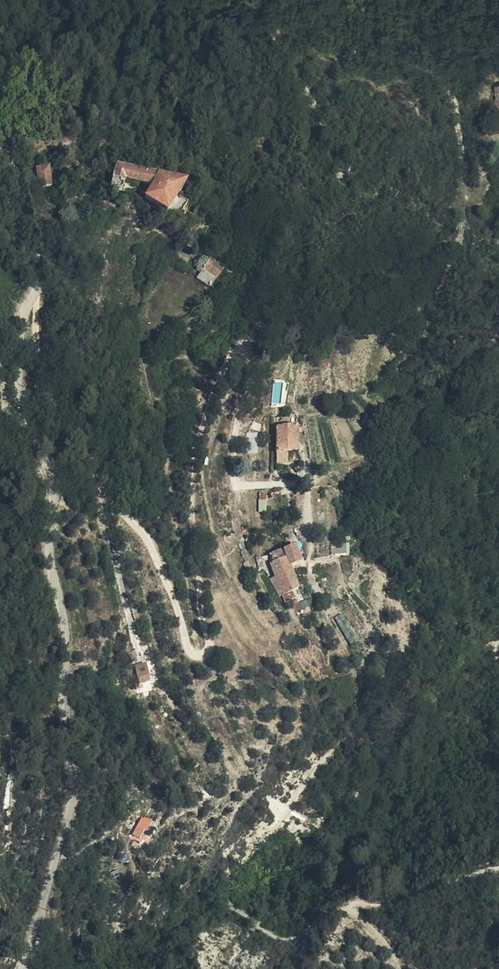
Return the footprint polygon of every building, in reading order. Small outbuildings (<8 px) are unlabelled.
[(193,217),(201,204),(192,198),(182,191),(188,180),(117,166),(112,187),(147,199),(168,217),(171,214),(183,221),(187,213),(193,217)] [(39,186),(49,186),(48,167),(38,168),(39,186)] [(174,251),(188,261),(193,256),(178,245),(174,251)] [(205,270),(216,277),(222,268),(212,260),(205,270)] [(276,437),(294,437),(295,423),(275,424),(276,437)] [(294,451),(294,437),(276,437),(276,451),(285,451),(294,451)] [(276,460),(285,460),(285,451),(276,451),(276,460)] [(285,451),(285,460),(294,455),(294,451),(285,451)] [(287,565),(295,563),(288,544),(286,545),(266,553),(269,561),(283,591),(289,588),(294,586),(287,565)] [(336,552),(334,545),(327,546),(328,553),(336,552)] [(283,591),(286,597),(291,594),(289,588),(283,591)] [(297,607),(305,603),(302,596),(295,601),(297,607)] [(349,644),(358,639),(343,612),(334,617),(349,644)] [(135,664),(138,682),(150,680),(147,662),(135,664)] [(136,841),(142,844),(145,837),(139,834),(136,841)]
